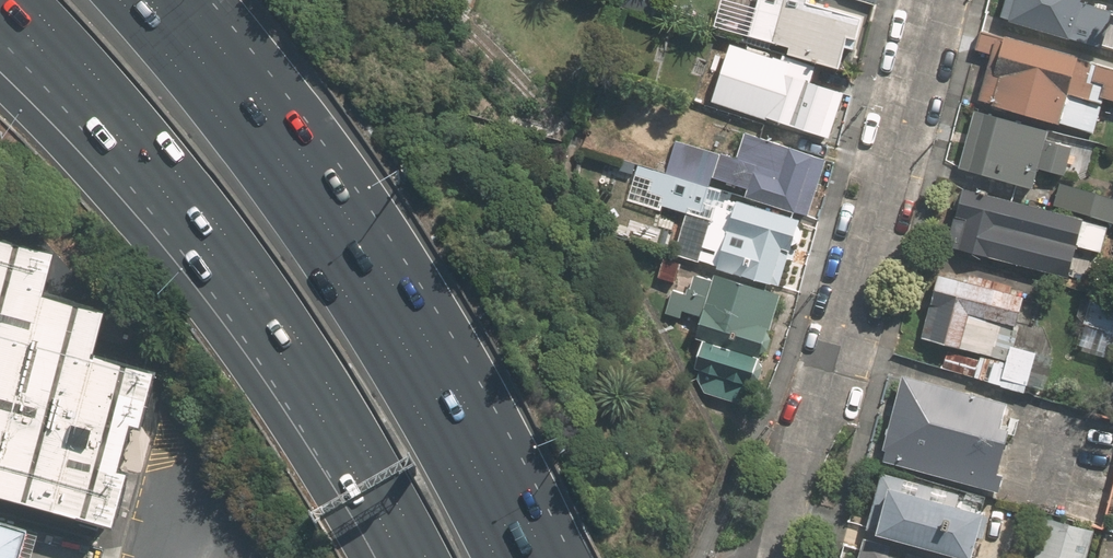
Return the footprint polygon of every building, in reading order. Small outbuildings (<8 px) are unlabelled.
[(620,3),(640,15),(649,0),(622,0),(620,3)] [(846,38),(857,41),(863,18),(805,2),(806,0),(757,0),(747,35),(792,48),(790,54),(838,68),(846,38)] [(1112,25),(1112,0),(1109,0),(1107,6),(1087,0),(1006,0),(1001,18),(1096,45),(1103,22),(1112,25)] [(981,31),(975,51),(992,56),(979,100),(1095,132),(1105,98),(1112,101),(1112,68),(981,31)] [(760,101),(771,105),(767,119),(832,139),(845,95),(812,85),(817,71),(766,55),(752,99),(760,101)] [(707,110),(753,124),(760,103),(713,89),(707,110)] [(1061,174),(1069,146),(1048,140),(1051,131),(974,109),(957,168),(1034,190),(1040,168),(1061,174)] [(666,172),(711,189),(716,176),(731,182),(748,188),(746,196),(809,218),(828,163),(766,141),(749,135),(740,159),(679,137),(670,160),(666,172)] [(711,189),(666,172),(645,165),(635,193),(655,201),(701,217),(711,189)] [(1093,251),(1100,225),(1112,229),(1112,198),(1059,183),(1055,195),(1052,208),(962,184),(946,245),(1068,278),(1077,247),(1093,251)] [(802,220),(740,200),(739,203),(720,197),(712,221),(690,214),(677,254),(700,261),(719,267),(781,286),(802,220)] [(0,213),(0,478),(87,501),(128,346),(80,333),(92,288),(26,270),(38,223),(0,213)] [(703,359),(699,374),(707,376),(702,392),(748,406),(782,294),(718,274),(717,278),(682,268),(683,264),(662,257),(651,294),(672,301),(668,315),(683,320),(685,313),(701,318),(695,338),(703,340),(697,358),(703,359)] [(1011,344),(1025,295),(938,271),(920,337),(949,345),(942,371),(1023,394),(1035,350),(1011,344)] [(1096,290),(1082,323),(1112,337),(1112,298),(1096,290)] [(996,491),(1014,427),(1004,425),(1010,401),(910,374),(904,372),(883,447),(889,449),(886,461),(996,491)] [(969,557),(974,557),(989,503),(882,473),(867,530),(969,557)] [(0,511),(0,557),(15,557),(26,518),(0,511)] [(1037,515),(1027,557),(1089,557),(1096,530),(1037,515)] [(863,544),(859,557),(913,557),(863,544)]
